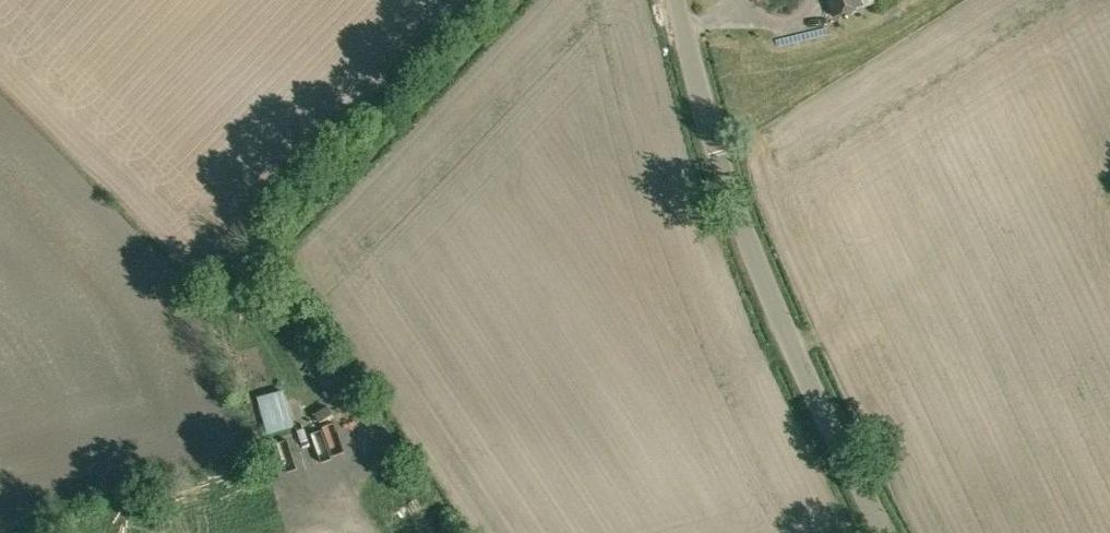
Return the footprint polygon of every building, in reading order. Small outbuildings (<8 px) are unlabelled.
[(859,0),(828,0),(834,17),(862,7),(859,0)]
